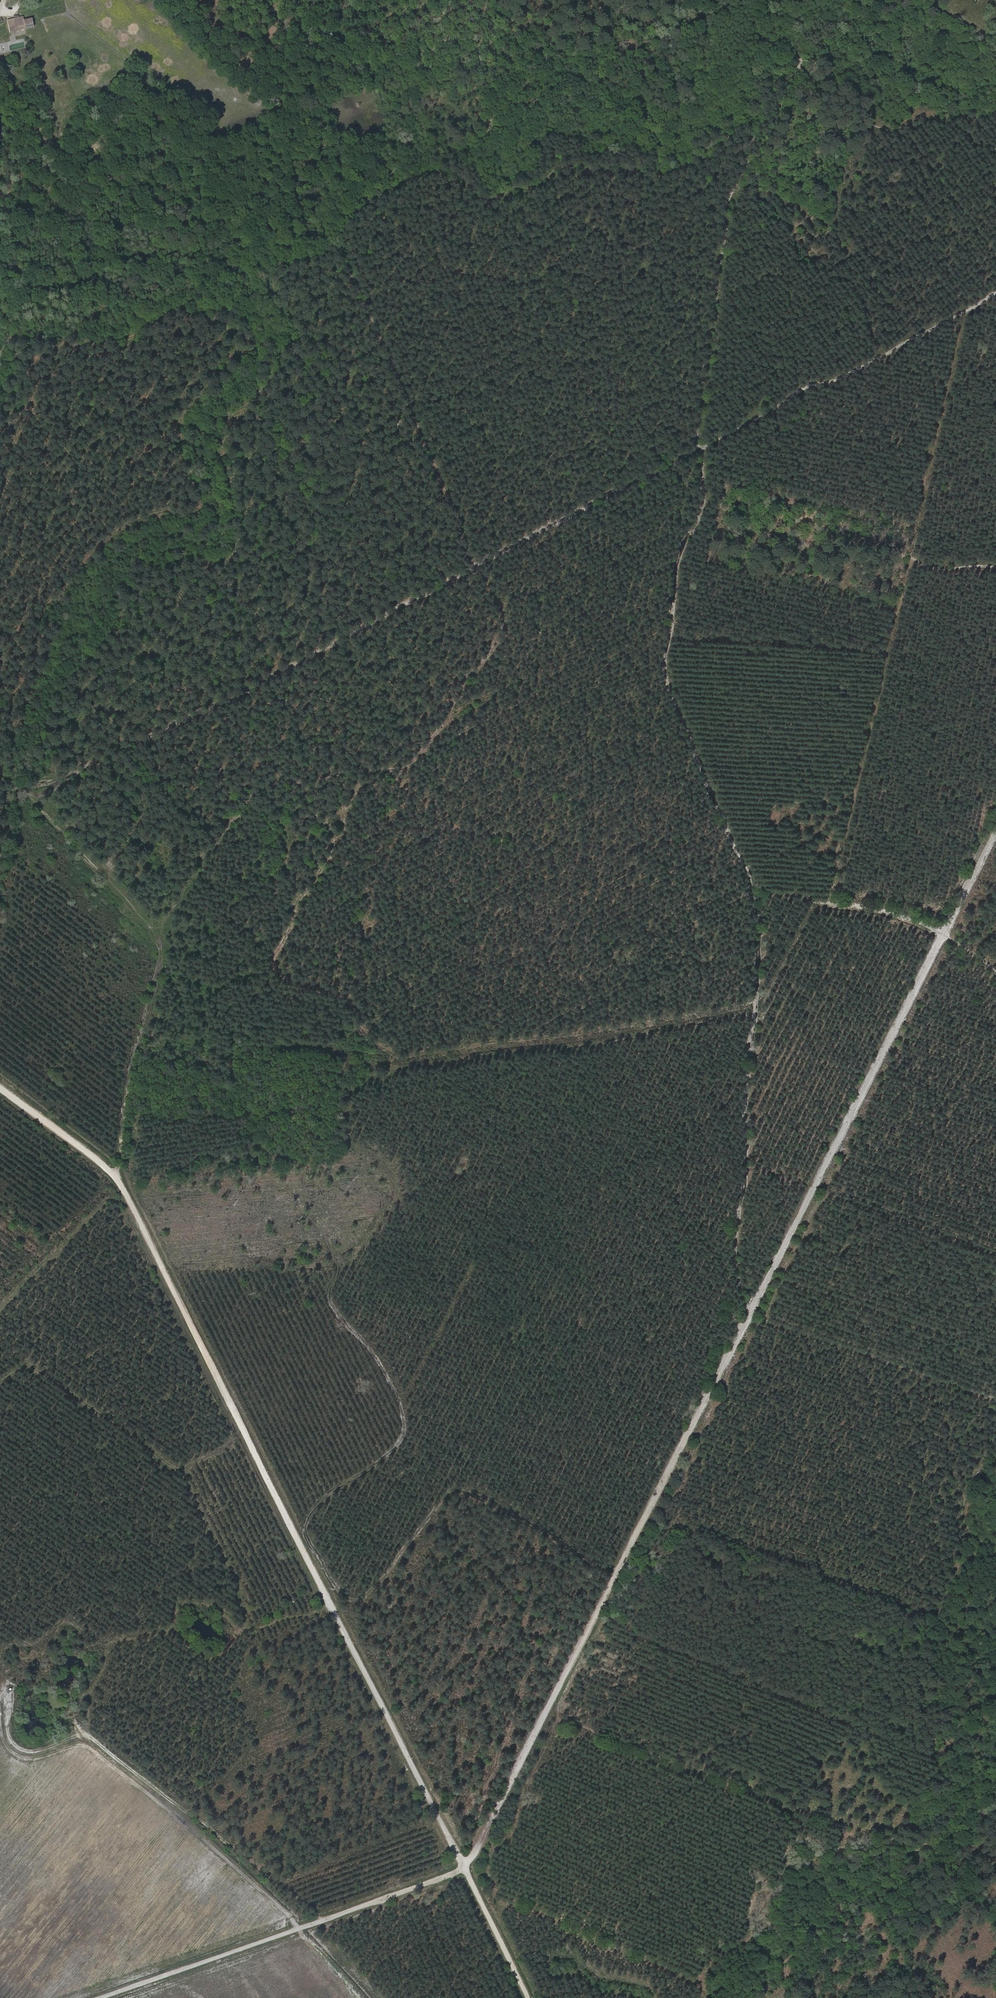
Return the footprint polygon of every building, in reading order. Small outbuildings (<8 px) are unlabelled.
[(28,15),(27,11),(11,14),(13,26),(29,23),(28,15)] [(28,15),(29,23),(37,21),(35,14),(28,15)]
